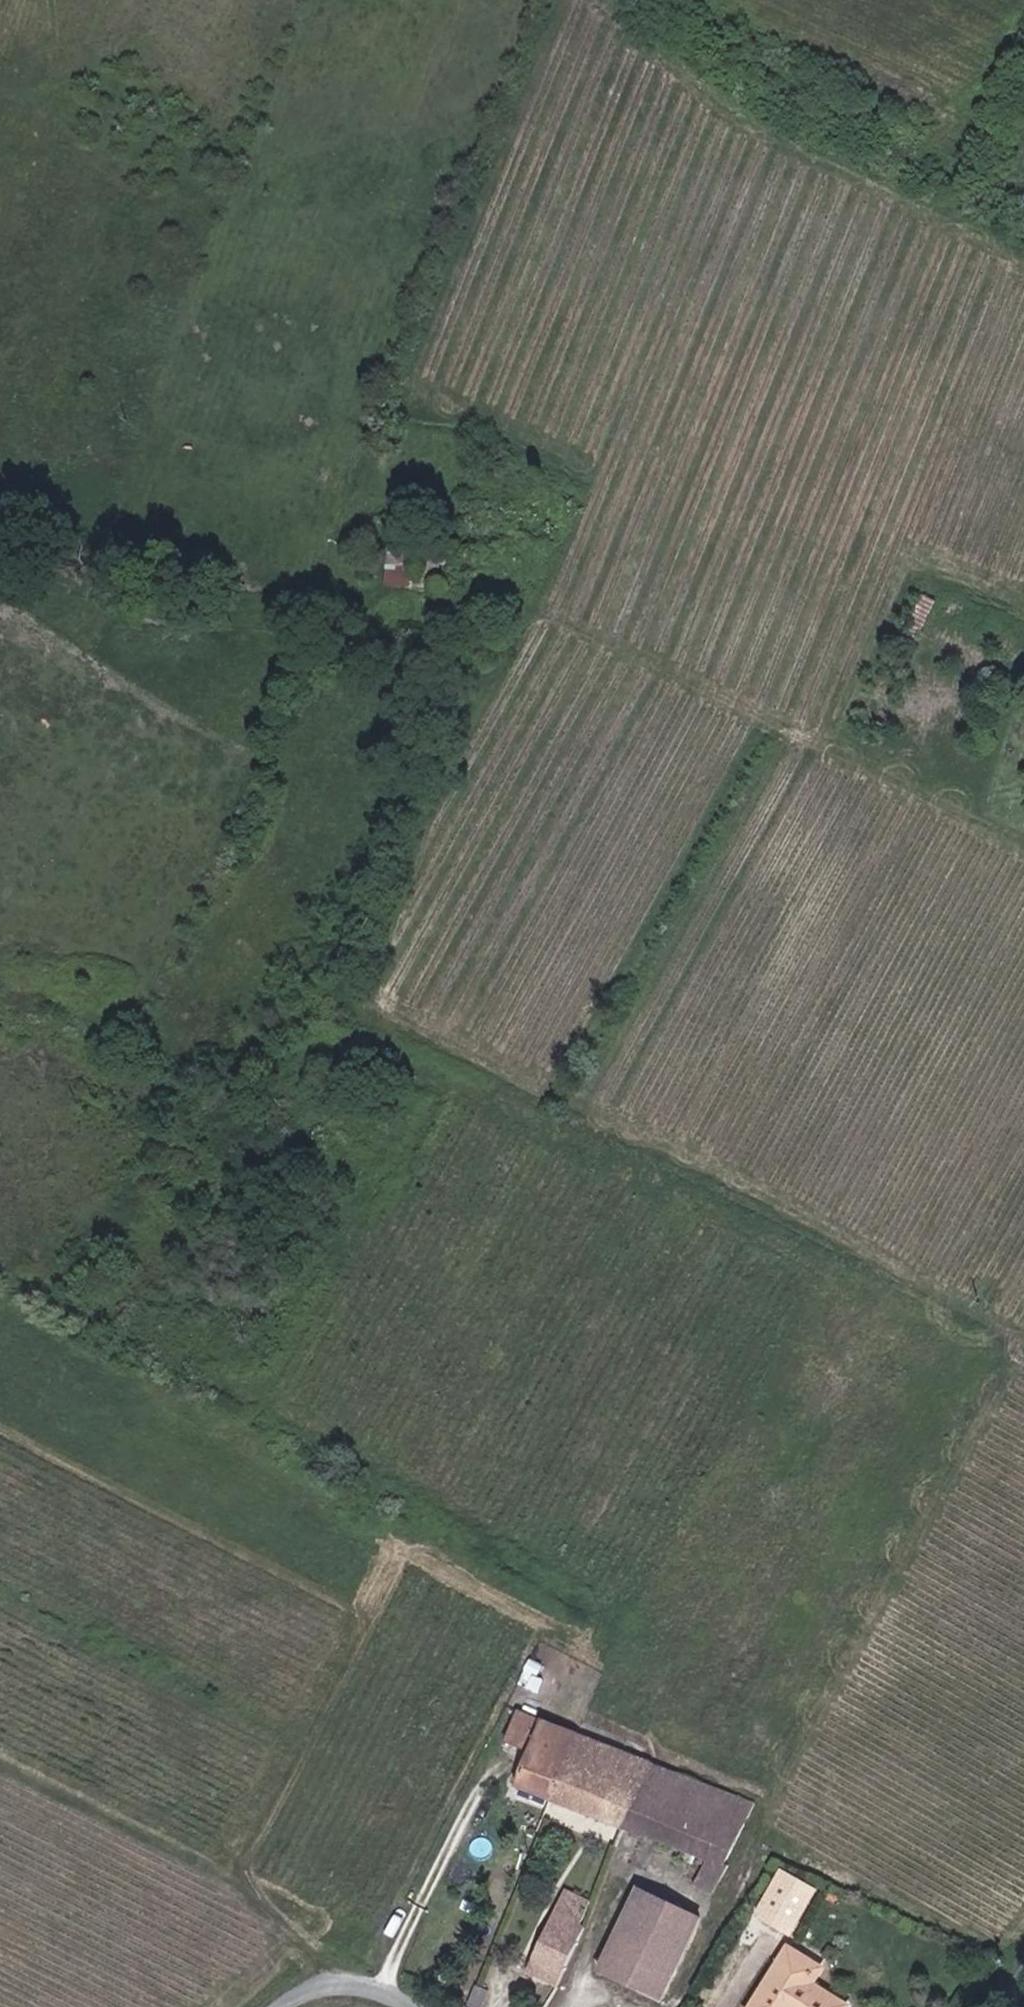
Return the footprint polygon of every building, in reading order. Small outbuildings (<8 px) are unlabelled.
[(499,1725),(523,1734),(535,1706),(511,1697),(499,1725)] [(535,1706),(523,1734),(512,1767),(507,1779),(541,1791),(568,1719),(535,1706)] [(541,1791),(615,1818),(643,1750),(568,1719),(541,1791)] [(643,1750),(615,1818),(661,1835),(676,1806),(730,1829),(747,1790),(643,1750)] [(723,1845),(730,1829),(676,1806),(661,1835),(697,1848),(688,1868),(712,1878),(728,1848),(723,1845)] [(785,1921),(809,1878),(776,1859),(752,1903),(785,1921)] [(598,1966),(637,1884),(630,1881),(593,1963),(598,1966)] [(520,1968),(550,1980),(575,1917),(569,1914),(578,1893),(554,1883),(520,1968)] [(692,1910),(637,1884),(598,1966),(637,1984),(655,1991),(692,1910)] [(839,1993),(801,1969),(809,1957),(783,1941),(745,2003),(751,2006),(831,2006),(839,1993)]
